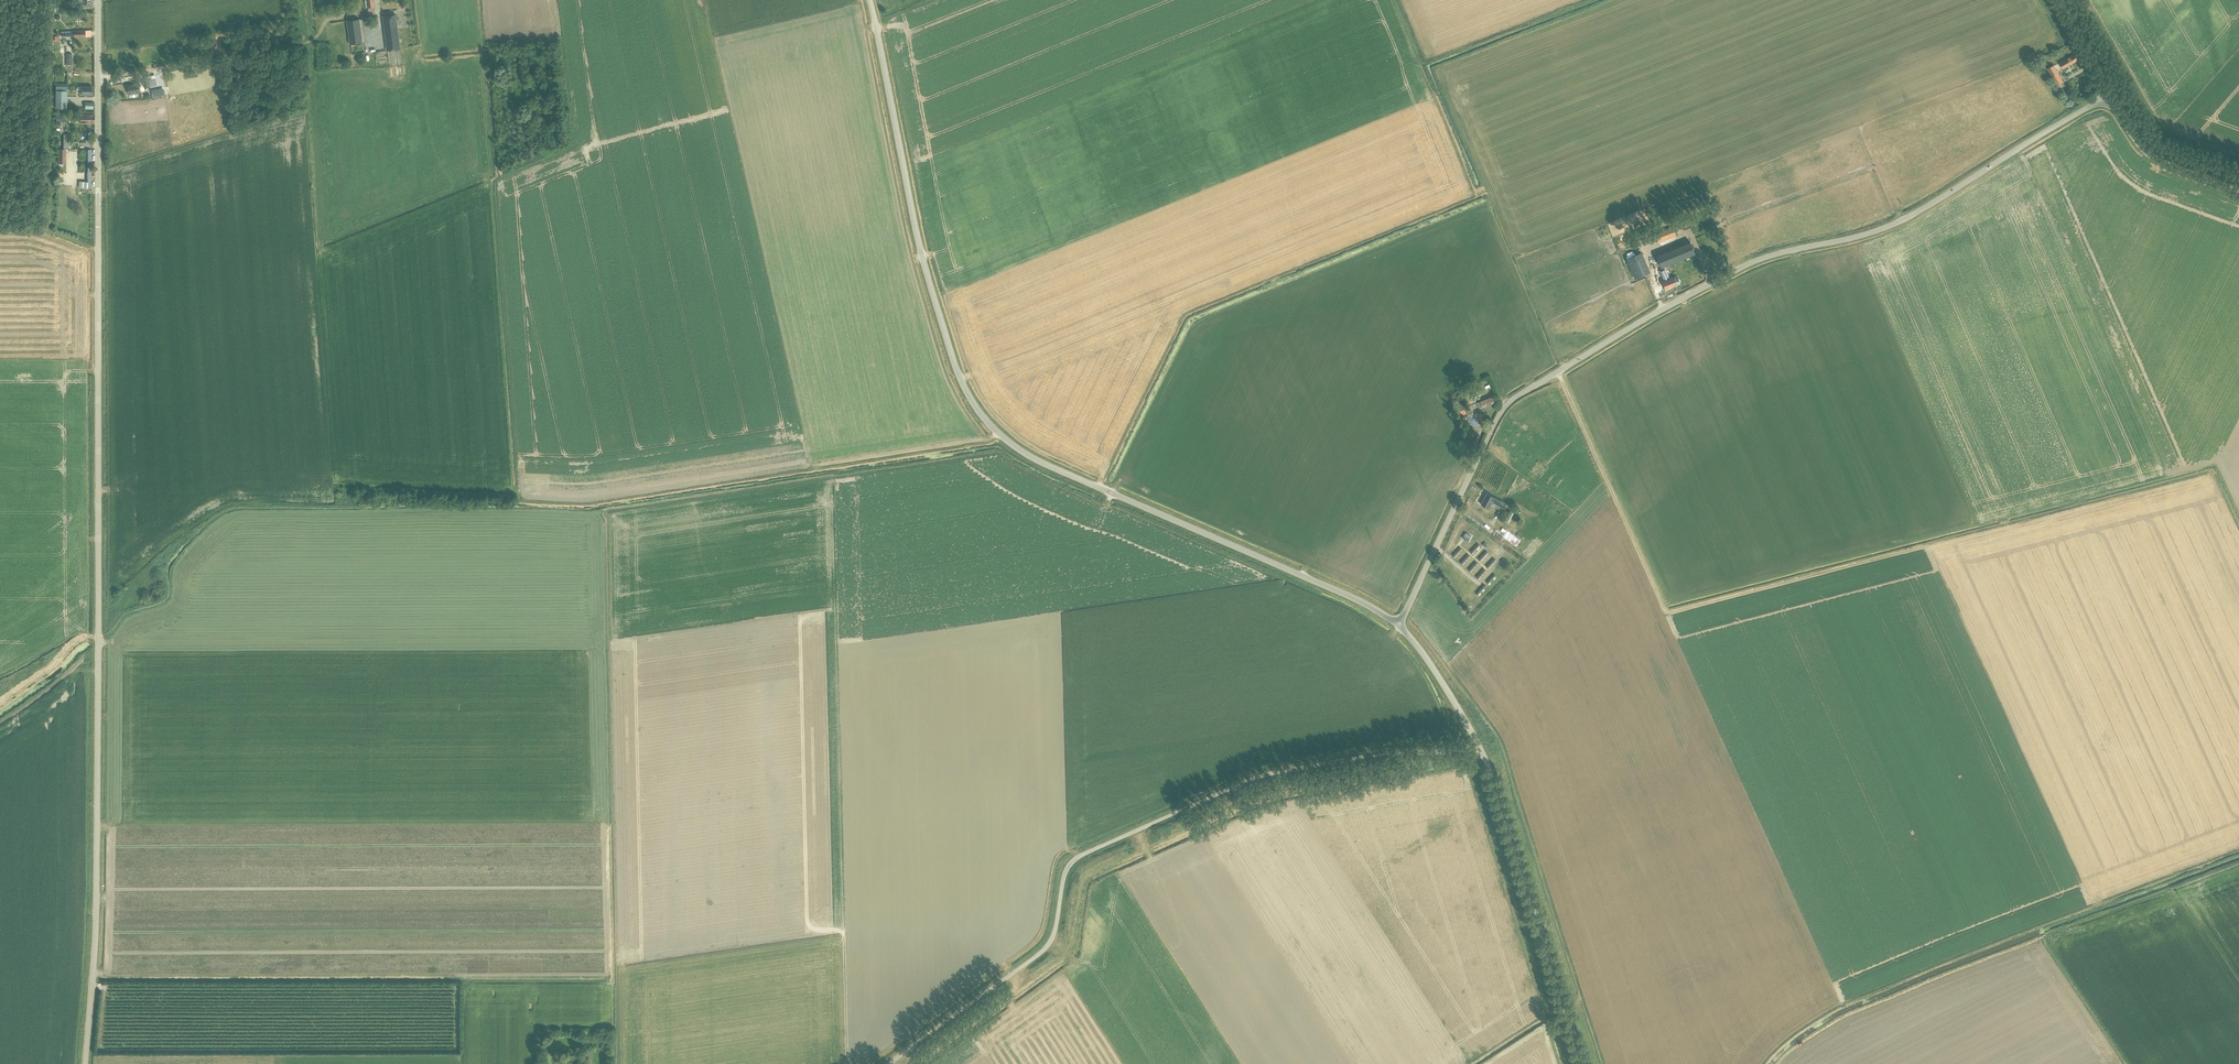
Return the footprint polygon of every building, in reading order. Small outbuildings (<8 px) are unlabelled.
[(364,0),(365,8),(368,7),(368,10),(375,9),(374,0),(366,0),(364,0)] [(396,14),(383,16),(388,50),(400,48),(396,14)] [(349,43),(362,41),(359,18),(346,20),(349,43)] [(2063,68),(2070,64),(2078,59),(2076,54),(2060,63),(2063,68)] [(2055,65),(2049,68),(2058,84),(2064,81),(2055,65)] [(130,94),(141,92),(146,91),(145,89),(150,88),(150,87),(157,86),(155,76),(148,77),(149,80),(144,81),(144,83),(128,86),(130,94)] [(67,86),(56,86),(56,108),(67,108),(67,89),(67,86)] [(92,94),(92,86),(81,86),(81,94),(92,94)] [(80,123),(94,123),(94,115),(74,115),(74,114),(67,114),(67,119),(74,119),(74,120),(80,120),(80,123)] [(1659,241),(1676,234),(1673,226),(1656,234),(1659,241)] [(1662,267),(1695,253),(1690,240),(1656,254),(1662,267)] [(1635,278),(1650,272),(1642,251),(1626,258),(1635,278)] [(1663,270),(1660,271),(1664,281),(1662,281),(1663,284),(1664,287),(1665,290),(1665,289),(1666,289),(1668,288),(1670,288),(1670,287),(1672,286),(1674,285),(1675,286),(1678,285),(1680,284),(1680,282),(1679,281),(1679,280),(1678,278),(1677,275),(1669,279),(1665,269),(1664,267),(1662,268),(1663,270)] [(1492,397),(1481,401),(1477,403),(1479,408),(1494,402),(1492,397)] [(1473,427),(1465,431),(1470,444),(1478,440),(1473,427)] [(1505,508),(1507,504),(1487,493),(1481,504),(1489,508),(1491,503),(1493,504),(1494,503),(1505,508)] [(1512,510),(1506,519),(1509,521),(1516,513),(1512,510)] [(1466,533),(1463,538),(1468,541),(1472,536),(1466,533)] [(1478,544),(1471,552),(1472,554),(1476,550),(1480,545),(1478,544)] [(1455,553),(1452,556),(1454,557),(1462,549),(1460,548),(1455,553)] [(1486,551),(1479,560),(1480,561),(1488,553),(1486,551)] [(1464,559),(1460,563),(1462,564),(1470,556),(1468,555),(1464,559)] [(1494,558),(1487,567),(1488,568),(1490,566),(1496,560),(1494,558)] [(1472,566),(1469,570),(1470,572),(1474,567),(1478,563),(1476,562),(1475,563),(1474,565),(1472,566)] [(1478,576),(1477,578),(1478,579),(1482,575),(1486,571),(1484,569),(1480,574),(1478,576)] [(1491,578),(1487,582),(1488,584),(1496,575),(1495,574),(1491,578)] [(1480,590),(1476,594),(1478,595),(1486,586),(1485,585),(1480,590)]
